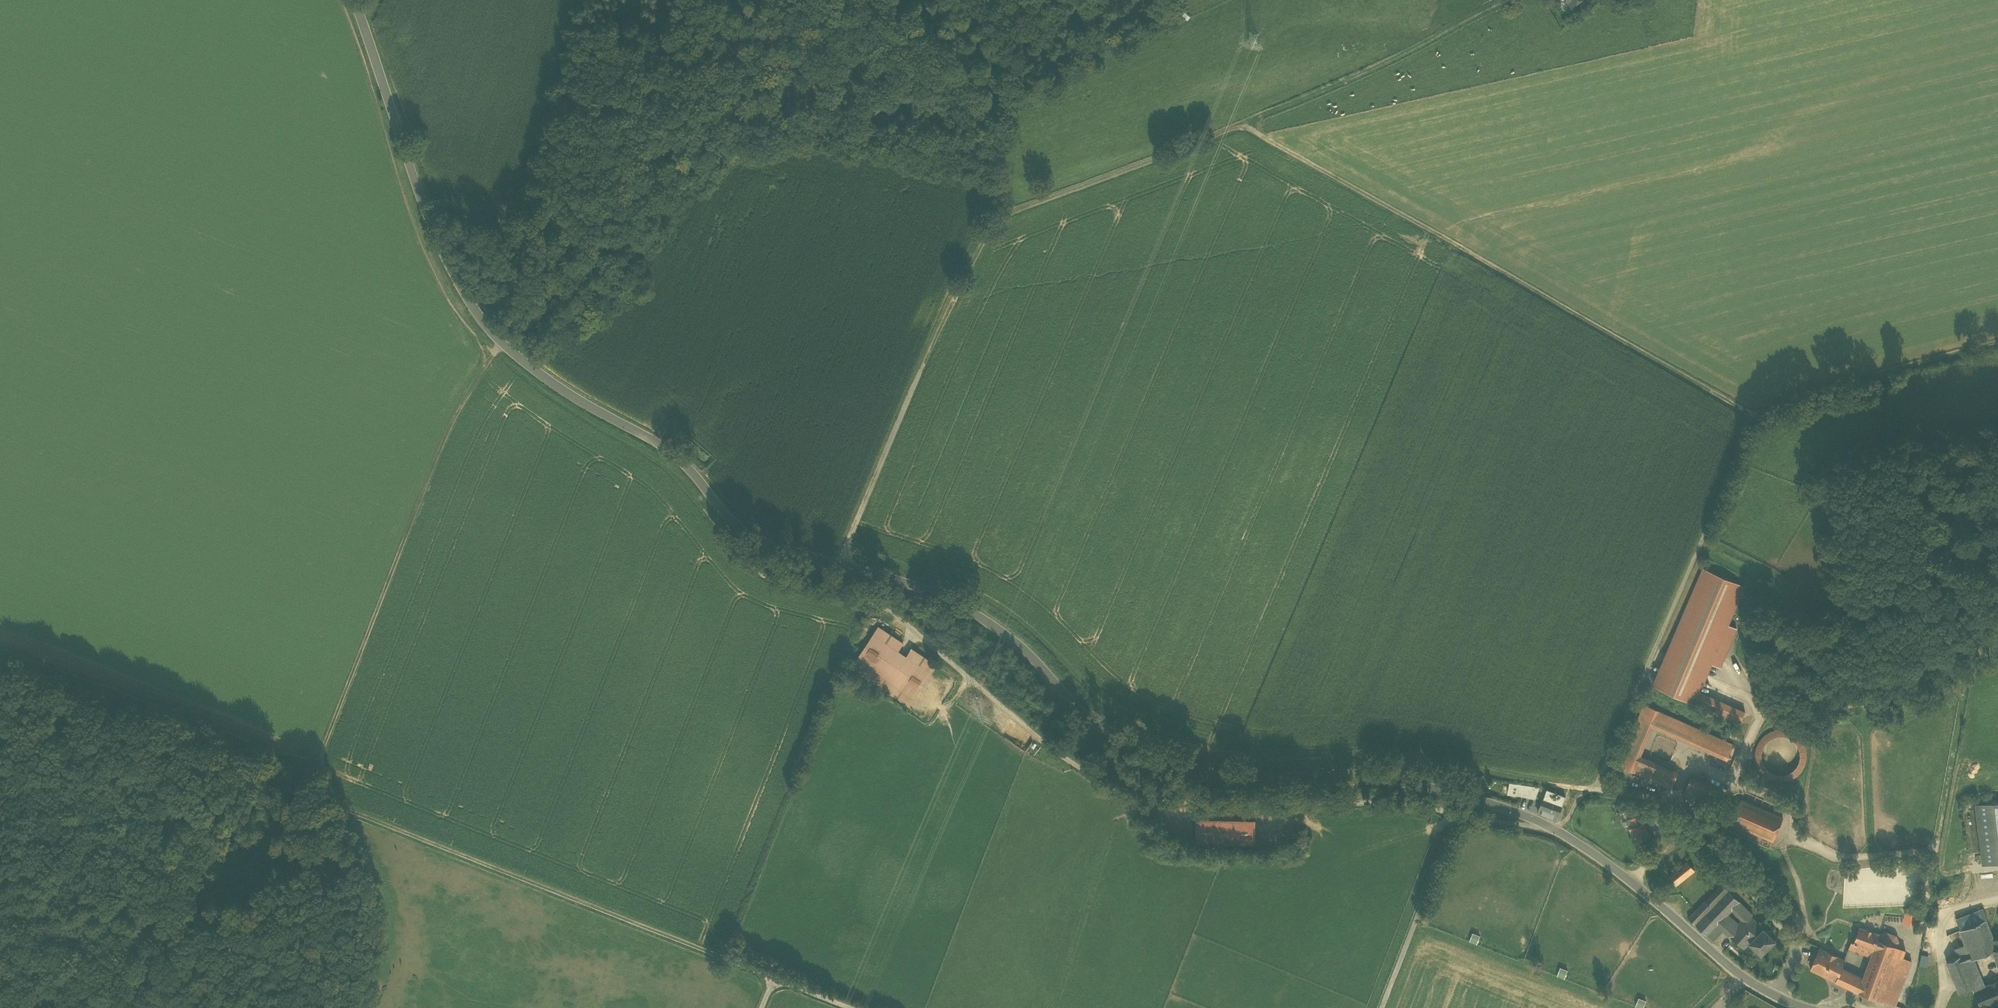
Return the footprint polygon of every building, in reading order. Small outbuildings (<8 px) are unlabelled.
[(1654,682),(1694,699),(1698,689),(1710,662),(1720,666),(1736,628),(1727,624),(1743,587),(1703,569),(1654,682)] [(850,669),(909,707),(936,665),(911,649),(906,657),(898,652),(903,644),(878,627),(850,669)] [(1745,709),(1698,689),(1694,699),(1740,720),(1745,709)] [(1618,763),(1671,786),(1676,774),(1639,758),(1636,754),(1649,723),(1654,722),(1729,754),(1734,743),(1644,704),(1618,763)] [(1754,745),(1752,755),(1762,758),(1764,747),(1771,741),(1778,738),(1784,739),(1791,742),(1795,747),(1798,755),(1797,762),(1808,758),(1807,750),(1801,738),(1791,731),(1781,728),(1773,729),(1763,735),(1754,745)] [(1762,758),(1752,755),(1753,766),(1758,773),(1767,781),(1778,785),(1788,783),(1795,780),(1804,771),(1808,758),(1797,762),(1794,768),(1788,773),(1781,775),(1776,774),(1769,771),(1764,766),(1762,758)] [(1684,792),(1715,805),(1721,790),(1690,777),(1684,792)] [(1516,796),(1516,795),(1513,795),(1515,784),(1509,783),(1507,795),(1516,796)] [(1516,795),(1535,799),(1536,798),(1540,787),(1515,784),(1513,795),(1516,795)] [(1565,796),(1547,789),(1547,788),(1540,787),(1536,798),(1539,799),(1543,800),(1539,812),(1557,819),(1565,796)] [(1731,821),(1773,840),(1783,816),(1741,798),(1731,821)] [(1984,863),(1997,861),(1997,801),(1977,804),(1984,863)] [(1632,818),(1635,826),(1644,822),(1640,815),(1632,818)] [(1718,825),(1725,828),(1729,821),(1722,818),(1718,825)] [(1626,830),(1630,828),(1632,827),(1629,820),(1628,819),(1622,821),(1626,830)] [(1196,844),(1255,845),(1255,821),(1197,820),(1196,844)] [(1649,836),(1644,822),(1635,826),(1632,827),(1630,828),(1636,842),(1649,836)] [(1669,876),(1676,885),(1695,871),(1688,861),(1669,876)] [(1721,885),(1705,902),(1711,908),(1728,891),(1721,885)] [(1700,908),(1718,925),(1733,908),(1748,921),(1751,917),(1753,915),(1728,891),(1711,908),(1705,902),(1699,908),(1700,908)] [(1713,943),(1724,931),(1718,925),(1700,908),(1689,920),(1713,943)] [(1724,931),(1730,936),(1740,923),(1743,926),(1748,921),(1733,908),(1718,925),(1724,931)] [(1956,919),(1960,930),(1979,922),(1986,920),(1987,919),(1983,908),(1956,919)] [(1905,923),(1916,924),(1917,913),(1905,912),(1905,923)] [(1748,921),(1743,926),(1755,938),(1763,930),(1751,917),(1748,921)] [(1986,920),(1979,922),(1987,942),(1994,939),(1986,920)] [(1990,951),(1987,942),(1979,922),(1960,930),(1966,945),(1969,952),(1971,959),(1974,958),(1990,951)] [(1750,943),(1755,938),(1743,926),(1740,923),(1730,936),(1744,949),(1750,944),(1750,943)] [(1853,943),(1873,950),(1877,939),(1879,933),(1859,926),(1854,942),(1853,943)] [(1750,944),(1761,954),(1773,942),(1775,941),(1763,930),(1755,938),(1750,943),(1750,944)] [(1871,955),(1869,962),(1888,969),(1897,946),(1899,941),(1896,935),(1885,931),(1879,933),(1877,939),(1873,950),(1871,955)] [(1480,936),(1472,933),(1469,941),(1477,945),(1480,936)] [(1997,948),(1997,937),(1994,939),(1987,942),(1990,951),(1993,950),(1992,950),(1997,948)] [(1853,943),(1854,942),(1851,941),(1849,948),(1871,955),(1873,950),(1853,943)] [(1955,949),(1958,957),(1960,956),(1969,952),(1966,945),(1955,949)] [(1906,950),(1897,946),(1888,969),(1878,999),(1894,1005),(1911,960),(1903,957),(1906,950)] [(1810,969),(1836,982),(1841,970),(1845,960),(1819,948),(1810,969)] [(1969,952),(1960,956),(1962,963),(1971,959),(1969,952)] [(1929,956),(1921,954),(1919,965),(1927,966),(1929,956)] [(1958,957),(1946,962),(1959,993),(1972,987),(1962,963),(1960,956),(1958,957)] [(1972,987),(1973,990),(1985,985),(1974,958),(1971,959),(1962,963),(1972,987)] [(1878,999),(1888,969),(1869,962),(1862,980),(1858,992),(1878,999)] [(1568,970),(1560,967),(1557,976),(1564,979),(1568,970)] [(1836,982),(1850,988),(1854,976),(1841,970),(1836,982)] [(1862,980),(1854,976),(1850,988),(1858,992),(1862,980)] [(1985,985),(1973,990),(1981,1007),(1986,1007),(1997,1003),(1997,980),(1985,985)] [(1639,997),(1635,1006),(1640,1007),(1643,1007),(1646,1000),(1639,997)]
